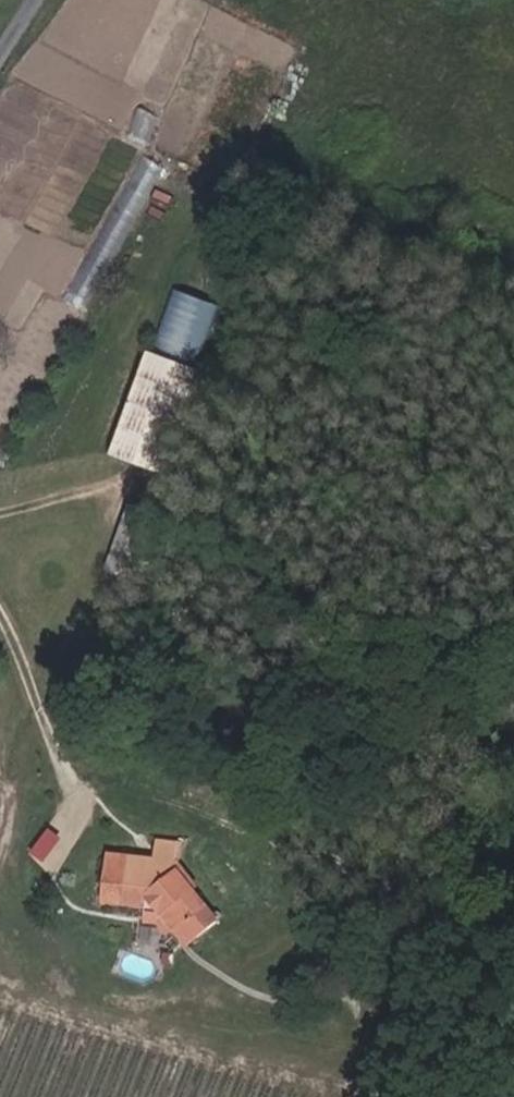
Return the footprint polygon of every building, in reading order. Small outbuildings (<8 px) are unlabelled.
[(122,216),(141,222),(159,162),(139,156),(122,216)] [(159,348),(201,360),(220,299),(178,287),(159,348)] [(150,346),(115,452),(167,469),(202,364),(150,346)] [(136,838),(133,876),(174,879),(174,894),(197,894),(223,929),(251,907),(226,876),(232,870),(209,845),(136,838)]
